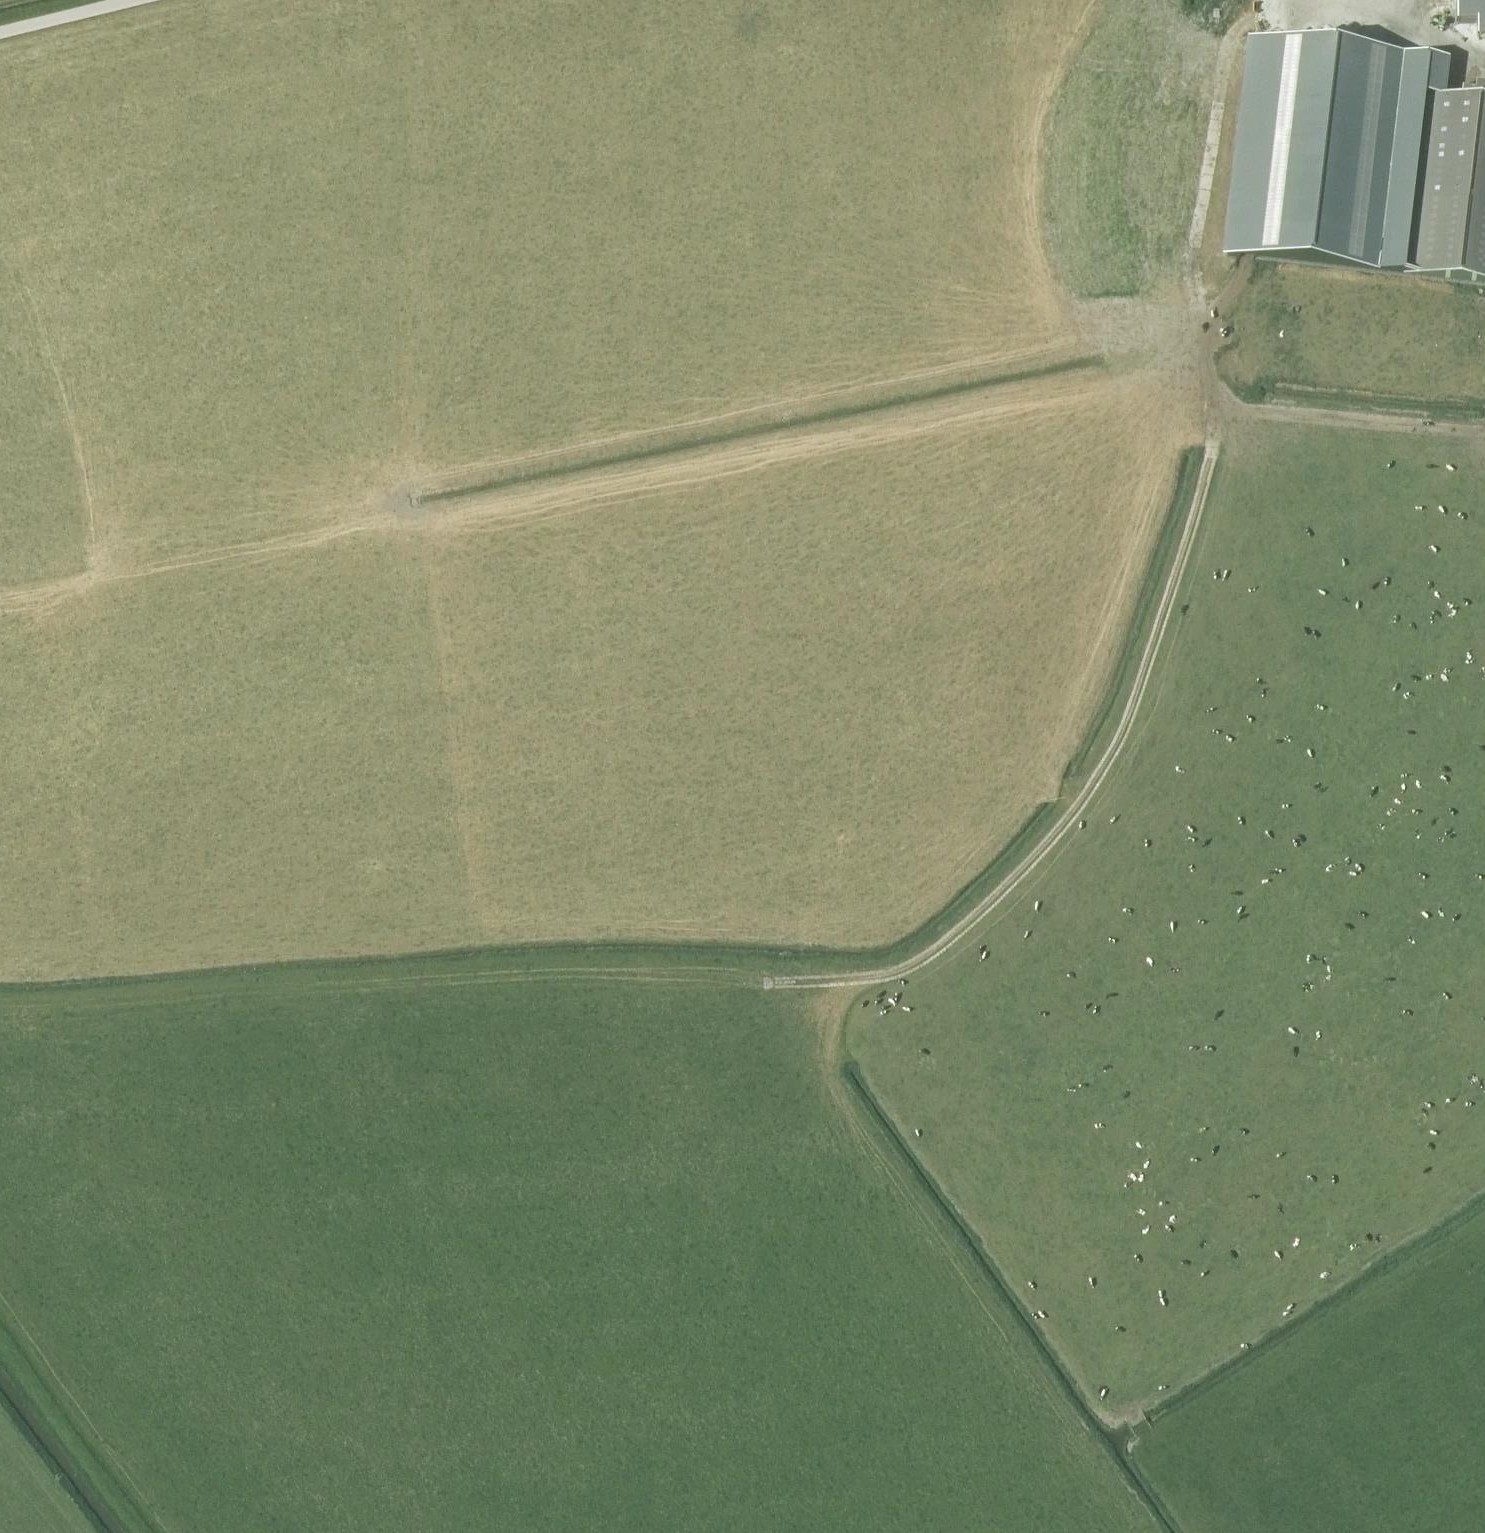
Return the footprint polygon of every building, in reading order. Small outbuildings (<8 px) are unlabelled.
[(1457,7),(1455,7),(1456,25),(1457,25),(1457,24),(1477,23),(1477,38),(1484,38),(1484,0),(1456,0),(1457,7)] [(1229,256),(1484,286),(1484,104),(1423,97),(1427,60),(1353,51),(1354,40),(1332,37),(1331,48),(1254,39),(1229,256)]
